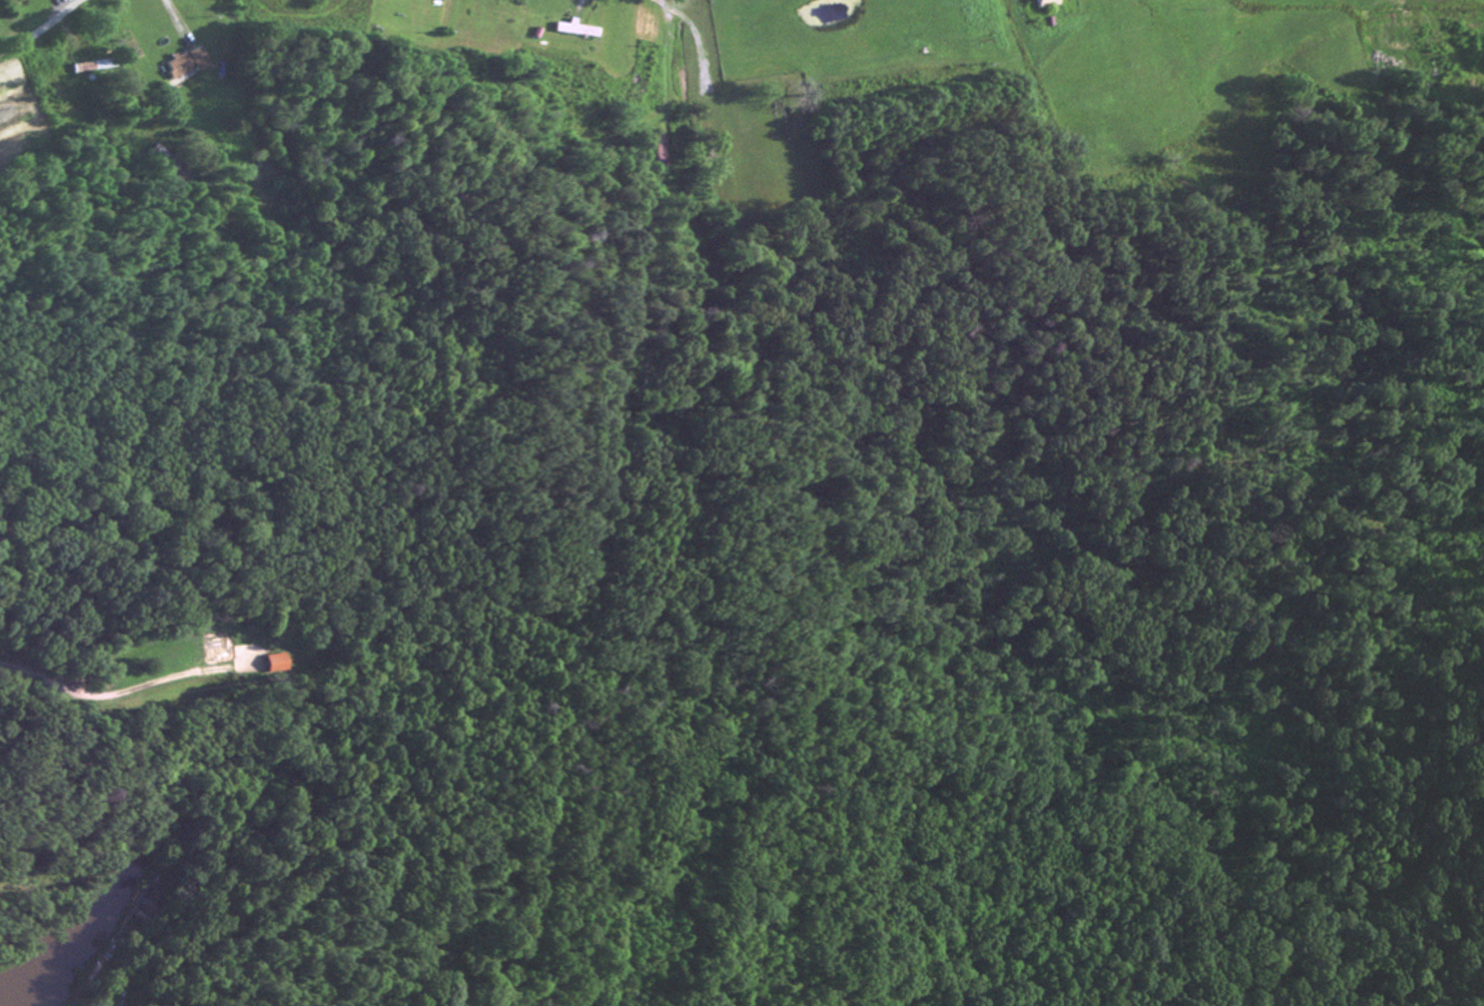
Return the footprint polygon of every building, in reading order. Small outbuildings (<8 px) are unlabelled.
[(551,26),(550,35),(594,40),(595,31),(568,28),(568,27),(551,26)] [(203,67),(195,48),(160,64),(168,83),(203,67)] [(67,68),(68,76),(100,71),(99,63),(76,67),(76,66),(67,68)] [(258,677),(281,673),(278,656),(256,659),(258,677)]
